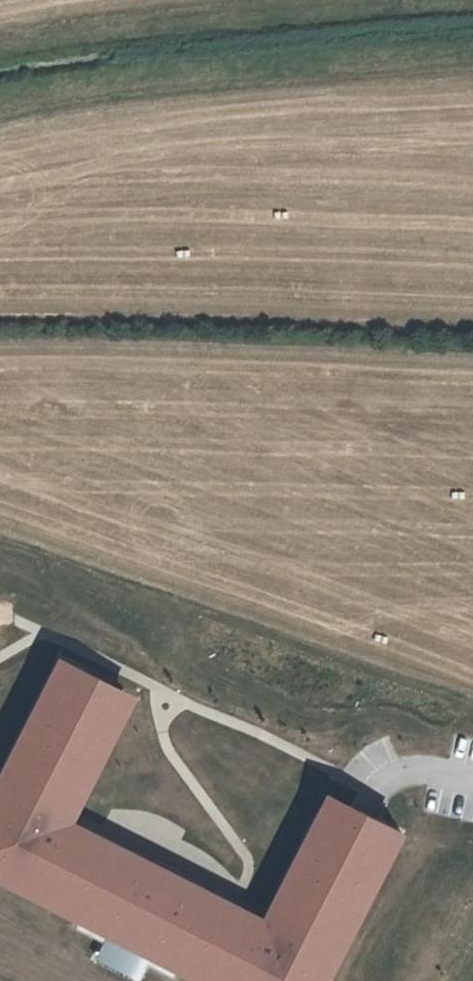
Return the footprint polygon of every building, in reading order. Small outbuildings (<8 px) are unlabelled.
[(402,832),(369,816),(327,795),(265,921),(238,908),(98,839),(75,828),(139,698),(57,657),(0,771),(0,883),(198,980),(327,980),(402,832)]
